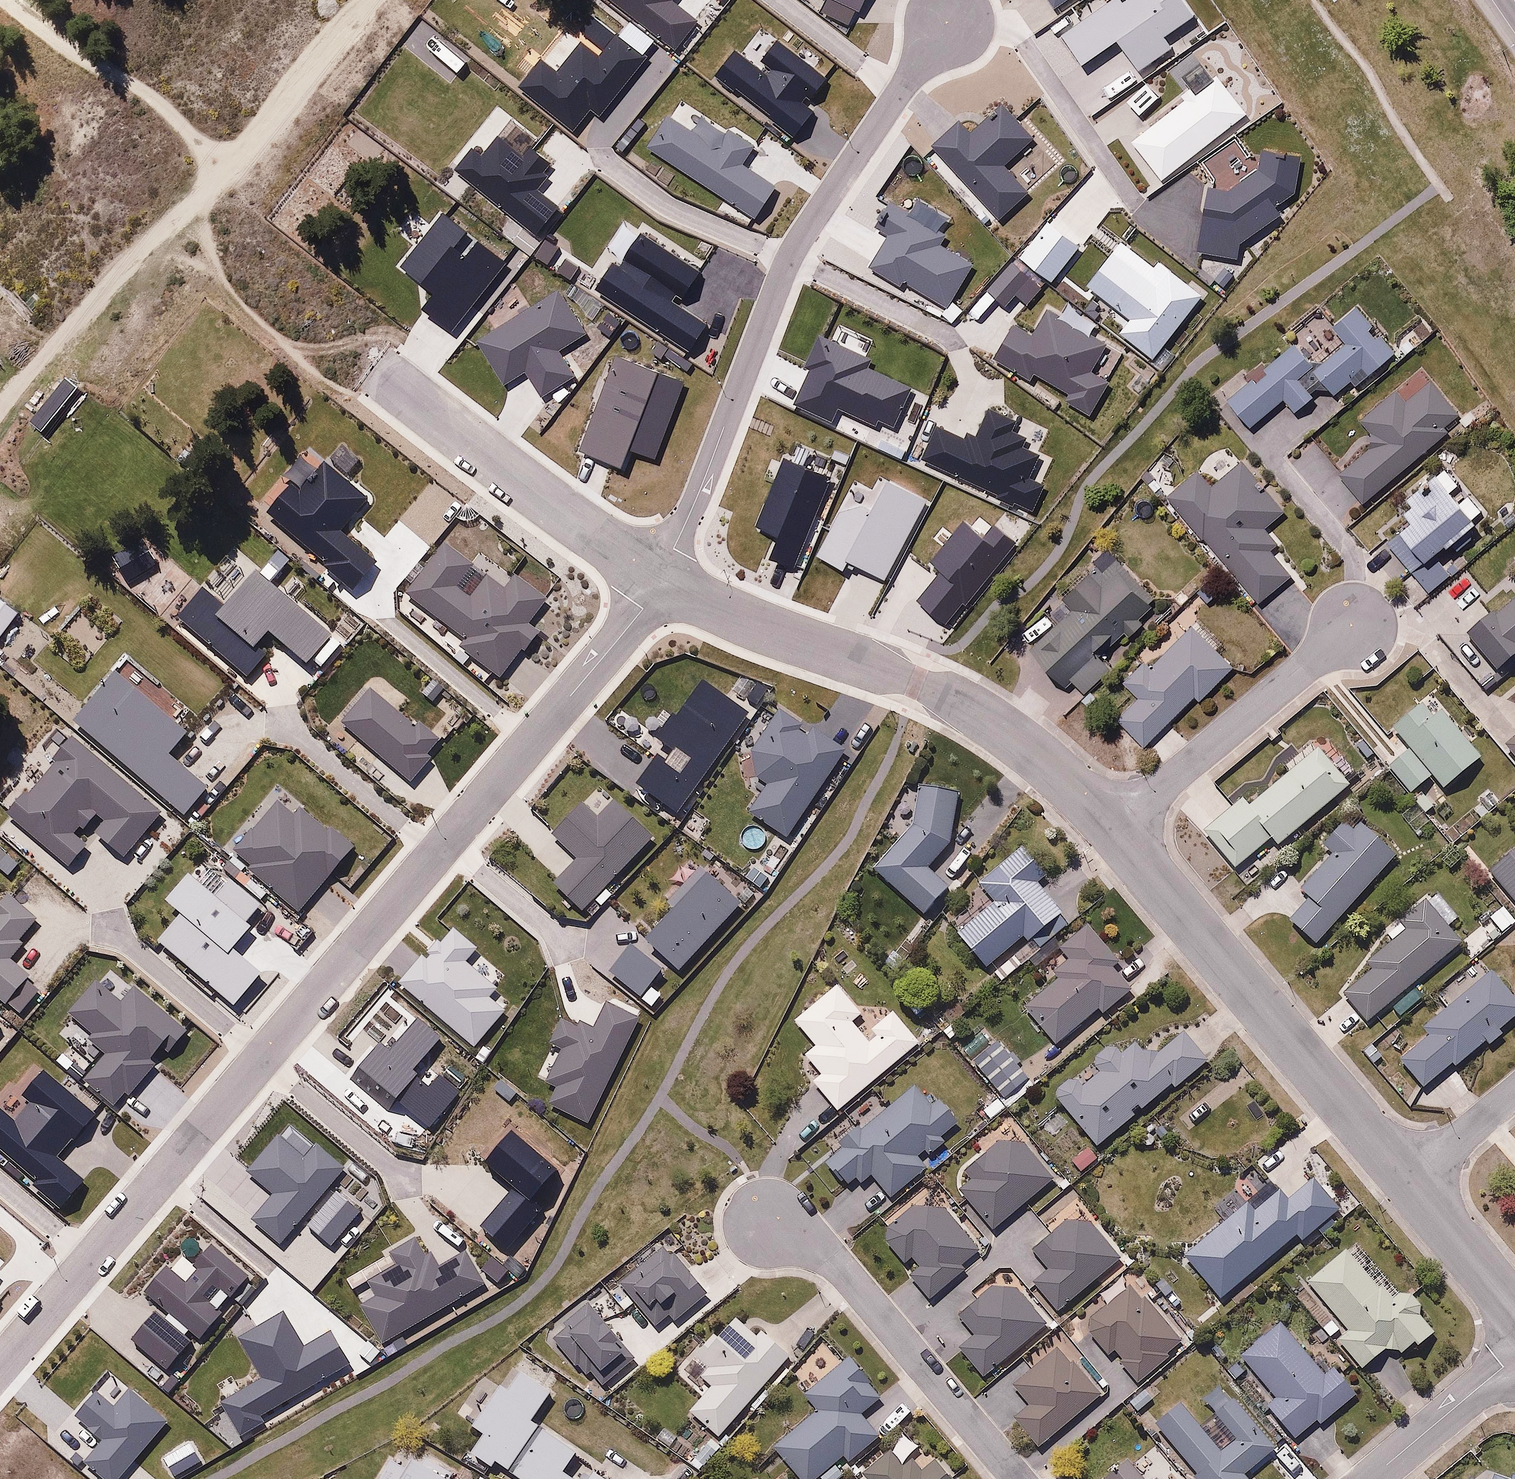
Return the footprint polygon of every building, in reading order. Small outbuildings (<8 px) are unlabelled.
[(674,47),(695,20),(671,2),(673,0),(611,0),(674,47)] [(825,6),(854,19),(862,0),(828,0),(825,6)] [(1061,36),(1082,66),(1116,41),(1138,71),(1172,49),(1164,37),(1196,16),(1185,0),(1163,0),(1162,1),(1161,0),(1113,0),(1061,36)] [(739,50),(721,75),(806,139),(829,111),(817,101),(831,83),(767,33),(749,55),(739,50)] [(566,34),(522,83),(585,131),(644,57),(614,36),(598,52),(566,34)] [(1218,79),(1132,142),(1162,181),(1248,117),(1218,79)] [(961,127),(933,150),(998,222),(1029,194),(1009,167),(1036,147),(1004,111),(970,136),(961,127)] [(663,115),(644,140),(755,213),(774,181),(743,161),(754,146),(724,131),(718,146),(663,115)] [(459,168),(538,229),(554,207),(539,190),(550,175),(498,139),(481,155),(472,150),(459,168)] [(1229,192),(1207,188),(1198,250),(1237,257),(1240,244),(1281,217),(1276,208),(1294,195),(1299,157),(1259,150),(1259,170),(1229,192)] [(887,231),(871,260),(949,308),(980,255),(892,201),(880,224),(887,231)] [(420,305),(453,333),(505,268),(437,213),(428,228),(408,212),(395,232),(413,246),(399,267),(433,293),(420,305)] [(1048,223),(1016,257),(1047,282),(1074,246),(1048,223)] [(641,230),(596,287),(689,345),(705,322),(676,304),(702,267),(641,230)] [(1133,321),(1124,337),(1155,357),(1197,296),(1172,275),(1163,290),(1113,259),(1093,290),(1133,321)] [(1013,263),(987,291),(1005,308),(1016,297),(1026,304),(1040,287),(1013,263)] [(550,287),(471,335),(502,383),(524,368),(539,390),(569,374),(554,342),(573,333),(550,287)] [(1358,390),(1399,354),(1356,305),(1330,329),(1345,346),(1317,371),(1294,344),(1271,364),(1267,359),(1252,372),(1258,379),(1228,405),(1250,431),(1281,404),(1292,416),(1322,389),(1332,400),(1352,382),(1358,390)] [(1015,328),(995,360),(1021,377),(1024,371),(1069,396),(1063,408),(1084,420),(1106,385),(1089,374),(1105,349),(1046,312),(1031,337),(1015,328)] [(812,372),(797,404),(833,420),(837,410),(890,433),(911,389),(868,369),(872,360),(820,335),(805,368),(812,372)] [(614,355),(580,449),(621,468),(629,450),(655,461),(686,382),(614,355)] [(1362,507),(1465,419),(1432,381),(1405,404),(1397,394),(1363,423),(1378,441),(1336,477),(1362,507)] [(938,427),(925,458),(1030,507),(1038,490),(1024,483),(1034,457),(1006,445),(1017,426),(989,413),(976,440),(938,427)] [(268,510),(351,589),(376,561),(340,531),(365,501),(322,462),(312,472),(299,457),(285,475),(292,485),(268,510)] [(785,460),(756,528),(780,539),(773,554),(797,565),(835,478),(785,460)] [(1266,533),(1289,513),(1245,462),(1219,485),(1205,469),(1165,504),(1277,631),(1287,622),(1270,603),(1296,580),(1272,553),(1279,547),(1266,533)] [(1465,533),(1487,515),(1445,465),(1400,502),(1410,514),(1383,537),(1430,594),(1481,552),(1465,533)] [(839,514),(819,559),(843,570),(847,565),(884,582),(927,503),(885,483),(870,511),(862,507),(839,514)] [(941,577),(919,601),(944,621),(1012,543),(995,528),(981,539),(965,521),(927,562),(941,577)] [(448,547),(410,593),(475,636),(463,651),(493,672),(547,599),(519,575),(506,590),(448,547)] [(1155,608),(1123,568),(1110,579),(1102,569),(1063,600),(1074,614),(1028,650),(1060,691),(1069,684),(1080,697),(1112,672),(1099,655),(1124,635),(1130,643),(1147,629),(1140,620),(1155,608)] [(197,591),(168,621),(236,681),(265,649),(292,672),(326,636),(252,576),(221,611),(197,591)] [(1473,633),(1508,672),(1514,665),(1514,595),(1473,633)] [(1201,635),(1191,625),(1150,666),(1140,656),(1117,680),(1137,700),(1116,721),(1144,749),(1195,698),(1202,705),(1237,670),(1217,651),(1226,642),(1210,626),(1201,635)] [(108,682),(72,726),(187,815),(208,789),(166,758),(181,740),(108,682)] [(709,686),(628,792),(670,822),(748,717),(709,686)] [(379,689),(348,723),(412,781),(443,749),(379,689)] [(1388,768),(1412,796),(1434,778),(1445,792),(1485,759),(1434,697),(1394,729),(1411,749),(1388,768)] [(849,751),(782,703),(742,759),(772,786),(755,813),(791,839),(849,751)] [(1503,749),(1514,762),(1514,739),(1503,749)] [(6,816),(66,867),(86,845),(74,833),(97,805),(114,820),(96,838),(122,856),(161,813),(71,740),(6,816)] [(1278,847),(1346,788),(1309,745),(1285,766),(1291,773),(1254,806),(1243,794),(1202,831),(1236,870),(1270,839),(1278,847)] [(960,788),(920,784),(914,823),(875,870),(929,917),(951,892),(931,874),(949,849),(960,788)] [(269,791),(226,840),(293,896),(347,838),(324,818),(319,822),(292,799),(287,806),(269,791)] [(575,857),(546,881),(576,909),(650,834),(612,796),(594,814),(580,801),(551,832),(575,857)] [(1323,847),(1334,856),(1303,894),(1310,900),(1289,926),(1317,949),(1393,855),(1347,818),(1323,847)] [(967,908),(978,920),(958,938),(989,972),(1029,937),(1035,944),(1064,918),(1037,887),(1052,874),(1023,842),(980,881),(987,890),(967,908)] [(1490,871),(1514,902),(1514,851),(1490,871)] [(699,874),(640,941),(678,970),(735,902),(699,874)] [(176,922),(155,943),(228,1002),(253,973),(231,953),(263,913),(224,884),(211,898),(187,878),(159,906),(176,922)] [(1369,1025),(1462,949),(1450,934),(1456,930),(1427,894),(1399,917),(1410,930),(1369,963),(1374,970),(1344,995),(1369,1025)] [(0,898),(0,1004),(7,1009),(28,982),(4,964),(36,924),(2,896),(0,898)] [(1502,905),(1462,944),(1478,960),(1514,924),(1514,918),(1502,905)] [(1065,953),(1073,960),(1023,1011),(1063,1050),(1100,1011),(1107,1018),(1135,988),(1119,973),(1129,963),(1091,926),(1065,953)] [(435,944),(399,987),(471,1054),(501,1019),(484,1007),(494,995),(435,944)] [(628,952),(608,976),(637,1001),(658,974),(628,952)] [(1435,996),(1444,1007),(1421,1026),(1430,1037),(1400,1063),(1426,1094),(1484,1045),(1489,1050),(1504,1037),(1500,1031),(1514,1018),(1514,1000),(1488,969),(1471,984),(1461,973),(1435,996)] [(878,1024),(839,980),(792,1021),(816,1048),(805,1058),(822,1077),(810,1088),(839,1121),(927,1044),(896,1008),(878,1024)] [(91,986),(64,1020),(106,1054),(85,1084),(115,1112),(181,1038),(131,991),(119,1006),(91,986)] [(564,1021),(552,1043),(577,1053),(546,1111),(585,1131),(636,1024),(608,1010),(593,1037),(564,1021)] [(400,1011),(342,1072),(404,1128),(444,1088),(427,1071),(413,1085),(389,1067),(426,1031),(400,1011)] [(1150,1058),(1141,1045),(1122,1060),(1112,1048),(1056,1090),(1100,1148),(1212,1064),(1187,1031),(1150,1058)] [(1033,1080),(998,1039),(971,1061),(1006,1103),(1033,1080)] [(54,1201),(79,1171),(48,1147),(87,1107),(33,1064),(12,1086),(29,1099),(11,1122),(0,1113),(0,1155),(54,1201)] [(925,1106),(910,1088),(842,1145),(846,1150),(827,1166),(848,1191),(861,1180),(867,1187),(875,1181),(893,1203),(930,1173),(920,1161),(962,1126),(937,1096),(925,1106)] [(514,1196),(481,1236),(501,1252),(565,1175),(514,1134),(483,1171),(514,1196)] [(966,1170),(962,1198),(996,1236),(1057,1181),(1026,1145),(1000,1140),(966,1170)] [(273,1198),(255,1223),(278,1243),(339,1170),(316,1151),(304,1165),(274,1141),(245,1175),(273,1198)] [(1100,1157),(1088,1145),(1070,1162),(1082,1175),(1100,1157)] [(1255,1216),(1246,1205),(1188,1257),(1227,1301),(1299,1237),(1305,1244),(1339,1213),(1312,1184),(1293,1201),(1284,1191),(1255,1216)] [(936,1195),(886,1241),(908,1265),(914,1260),(923,1269),(908,1283),(931,1308),(990,1254),(936,1195)] [(335,1197),(303,1232),(324,1250),(356,1211),(335,1197)] [(1128,1255),(1083,1207),(1032,1253),(1048,1271),(1031,1286),(1060,1317),(1128,1255)] [(375,1303),(364,1311),(377,1342),(482,1285),(466,1256),(436,1273),(418,1240),(394,1253),(404,1269),(367,1289),(375,1303)] [(1358,1242),(1310,1284),(1339,1318),(1326,1329),(1365,1374),(1392,1351),(1405,1365),(1440,1335),(1423,1316),(1427,1313),(1408,1291),(1404,1295),(1358,1242)] [(135,1338),(168,1369),(219,1313),(207,1301),(222,1284),(234,1294),(250,1279),(212,1246),(198,1263),(205,1270),(189,1286),(167,1266),(146,1290),(162,1307),(135,1338)] [(672,1323),(675,1328),(705,1305),(701,1301),(708,1295),(670,1246),(623,1282),(638,1302),(627,1311),(638,1324),(646,1318),(659,1334),(672,1323)] [(976,1338),(958,1354),(985,1384),(1052,1326),(1009,1276),(959,1319),(976,1338)] [(1133,1283),(1091,1321),(1091,1342),(1108,1361),(1118,1352),(1126,1361),(1120,1365),(1142,1389),(1190,1344),(1133,1283)] [(637,1359),(589,1301),(565,1322),(571,1329),(554,1343),(585,1380),(592,1374),(604,1387),(637,1359)] [(722,1440),(794,1349),(773,1332),(763,1345),(723,1313),(674,1374),(702,1397),(689,1413),(722,1440)] [(267,1379),(226,1401),(239,1425),(349,1366),(332,1335),(306,1348),(288,1315),(245,1338),(267,1379)] [(1328,1374),(1286,1324),(1244,1359),(1279,1400),(1270,1408),(1297,1440),(1318,1422),(1322,1427),(1360,1396),(1336,1368),(1328,1374)] [(1062,1342),(1012,1386),(1030,1407),(1014,1422),(1039,1451),(1106,1393),(1062,1342)] [(794,1370),(811,1392),(838,1372),(821,1350),(794,1370)] [(853,1360),(838,1372),(811,1392),(807,1396),(818,1411),(772,1447),(796,1478),(833,1478),(884,1440),(864,1414),(883,1399),(853,1360)] [(500,1465),(520,1478),(572,1478),(567,1475),(584,1450),(540,1419),(556,1396),(517,1369),(475,1429),(488,1438),(475,1457),(496,1472),(500,1465)] [(1158,1427),(1199,1478),(1251,1478),(1285,1452),(1235,1389),(1209,1410),(1215,1418),(1201,1429),(1183,1407),(1158,1427)] [(1156,1400),(1147,1390),(1131,1404),(1140,1414),(1156,1400)] [(76,1415),(107,1442),(84,1470),(95,1478),(124,1478),(171,1425),(135,1392),(116,1408),(96,1391),(76,1415)] [(908,1441),(864,1478),(865,1478),(959,1478),(941,1459),(931,1468),(908,1441)] [(461,1476),(426,1454),(423,1460),(404,1448),(397,1460),(390,1456),(376,1478),(459,1478),(461,1476)] [(1132,1465),(1116,1478),(1144,1478),(1132,1465)] [(1500,1466),(1484,1478),(1510,1478),(1500,1466)]
